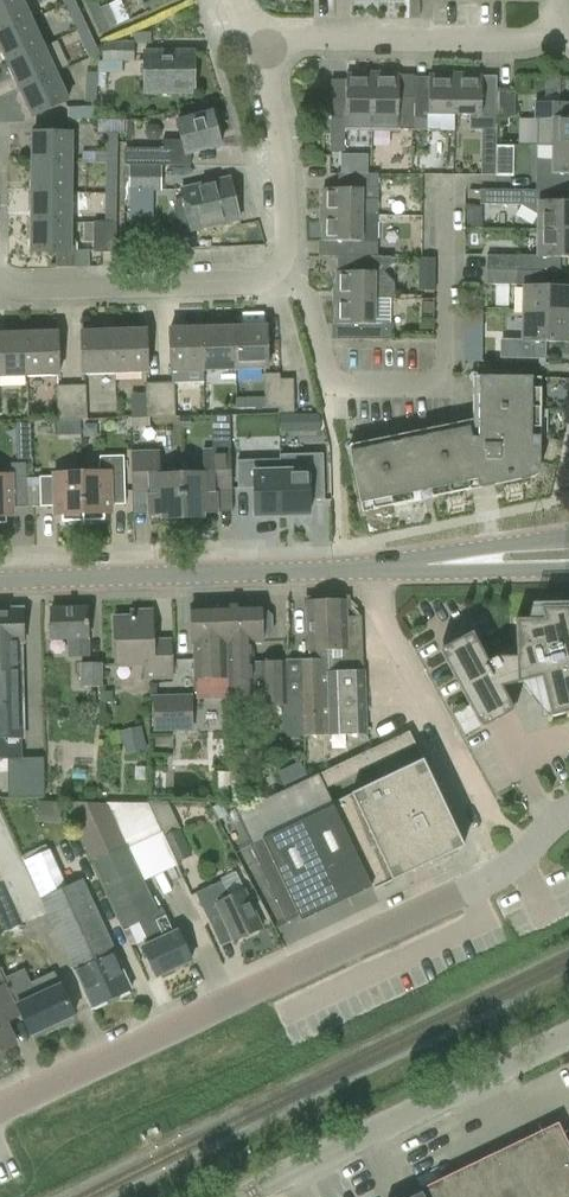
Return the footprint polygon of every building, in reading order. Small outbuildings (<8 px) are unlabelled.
[(28,19),(19,0),(0,0),(0,32),(28,19)] [(75,0),(70,0),(64,3),(76,30),(87,25),(75,0)] [(96,0),(87,0),(84,1),(100,35),(110,30),(110,29),(130,19),(122,0),(118,0),(100,8),(96,0)] [(6,62),(40,46),(28,19),(0,32),(0,48),(6,62)] [(100,53),(87,25),(76,30),(90,58),(100,53)] [(135,41),(103,41),(103,61),(98,61),(98,72),(123,73),(123,61),(135,61),(135,41)] [(6,62),(19,89),(53,73),(40,46),(6,62)] [(144,50),(145,92),(194,91),(194,50),(144,50)] [(86,72),(85,102),(96,102),(98,73),(86,72)] [(65,101),(53,73),(19,89),(32,116),(65,101)] [(344,131),(372,131),(372,74),(346,74),(345,113),(343,113),(343,118),(331,118),(330,151),(344,151),(344,131)] [(414,97),(398,97),(399,74),(372,74),(372,131),(399,132),(399,129),(427,129),(428,119),(413,119),(414,97)] [(428,114),(455,114),(455,75),(429,75),(428,114)] [(469,130),(482,130),(496,131),(496,117),(496,91),(496,76),(482,76),(455,75),(455,114),(469,114),(469,130)] [(515,91),(496,91),(496,117),(515,117),(515,91)] [(553,145),(568,146),(568,118),(568,102),(534,102),(534,119),(539,119),(538,145),(553,145)] [(191,166),(191,153),(220,145),(212,113),(177,122),(181,140),(163,140),(163,148),(125,148),(125,165),(191,166)] [(32,132),(31,162),(69,163),(70,133),(32,132)] [(96,164),(105,164),(117,164),(117,133),(105,133),(105,152),(96,152),(96,164)] [(553,159),(537,159),(536,190),(542,190),(568,190),(568,146),(553,145),(553,159)] [(69,192),(69,163),(31,162),(31,191),(69,192)] [(105,164),(105,193),(117,193),(117,164),(105,164)] [(150,168),(150,190),(181,189),(181,168),(150,168)] [(339,173),(339,188),(323,188),(322,214),(379,215),(379,173),(339,173)] [(185,224),(189,223),(191,231),(239,219),(229,178),(181,189),(182,196),(179,197),(175,202),(175,208),(177,218),(180,222),(185,224)] [(480,204),(521,205),(538,215),(538,229),(568,230),(568,202),(542,201),(542,190),(536,190),(536,191),(480,190),(480,204)] [(68,221),(69,192),(31,191),(30,220),(68,221)] [(116,222),(117,193),(105,193),(105,222),(116,222)] [(338,241),(338,256),(378,256),(379,222),(387,222),(387,215),(379,215),(322,214),(322,241),(338,241)] [(29,250),(56,251),(56,268),(70,267),(77,267),(77,241),(68,241),(68,221),(30,220),(29,250)] [(96,252),(101,252),(116,253),(116,222),(105,222),(97,222),(96,252)] [(538,256),(487,255),(487,272),(541,273),(555,273),(555,257),(568,257),(568,230),(538,229),(538,256)] [(420,255),(420,288),(436,288),(437,256),(420,255)] [(338,256),(338,271),(336,271),(335,298),(374,298),(394,299),(395,283),(384,272),(392,263),(393,256),(378,256),(338,256)] [(541,286),(541,273),(487,272),(487,284),(519,284),(519,285),(523,285),(523,313),(568,314),(568,286),(541,286)] [(374,324),(374,298),(335,298),(335,324),(355,324),(355,339),(391,340),(391,325),(374,324)] [(522,341),(502,341),(501,355),(544,356),(544,341),(568,342),(568,314),(523,313),(522,341)] [(463,315),(463,329),(482,329),(482,315),(463,315)] [(265,325),(234,326),(235,369),(267,368),(265,325)] [(203,370),(235,369),(234,326),(202,327),(203,370)] [(171,371),(203,370),(202,327),(170,328),(171,371)] [(147,329),(113,330),(114,373),(148,372),(147,329)] [(82,374),(114,373),(113,330),(81,331),(82,374)] [(58,332),(25,333),(27,376),(59,375),(58,332)] [(27,376),(25,333),(0,333),(0,377),(27,376)] [(265,374),(265,398),(265,408),(279,408),(279,379),(280,379),(280,373),(265,374)] [(532,380),(541,380),(541,379),(474,377),(473,439),(465,439),(463,428),(350,451),(362,512),(363,512),(361,504),(371,501),(373,510),(411,502),(410,493),(419,491),(421,500),(422,499),(420,491),(430,489),(431,497),(470,489),(468,481),(476,479),(478,488),(531,476),(533,476),(534,475),(536,474),(537,472),(538,472),(538,470),(539,468),(539,438),(531,438),(531,429),(540,429),(541,390),(532,390),(532,380)] [(294,378),(280,379),(279,379),(279,408),(279,413),(295,413),(294,378)] [(146,417),(160,417),(159,382),(145,383),(146,417)] [(175,382),(159,382),(160,417),(176,416),(175,382)] [(58,419),(72,419),(71,385),(56,386),(58,419)] [(86,385),(71,385),(72,419),(88,418),(86,385)] [(303,413),(303,430),(322,430),(322,412),(303,413)] [(212,415),(213,451),(202,452),(203,474),(182,474),(183,518),(203,518),(203,513),(233,512),(230,415),(212,415)] [(33,457),(32,421),(19,422),(20,457),(33,457)] [(163,519),(183,518),(182,474),(160,475),(160,453),(131,454),(133,515),(163,514),(163,519)] [(279,455),(279,460),(280,516),(309,515),(309,501),(325,500),(324,454),(279,455)] [(98,472),(82,472),(83,521),(105,520),(105,513),(111,513),(111,504),(125,504),(124,455),(100,456),(98,472)] [(254,516),(280,516),(279,460),(236,461),(237,489),(254,489),(254,516)] [(0,475),(0,523),(7,523),(6,516),(13,516),(13,507),(27,507),(26,463),(11,463),(11,475),(0,475)] [(62,522),(83,521),(82,472),(54,473),(54,476),(40,477),(40,506),(55,506),(55,515),(62,515),(62,522)] [(307,602),(309,659),(299,660),(301,696),(303,696),(305,750),(325,749),(325,734),(365,733),(362,617),(347,617),(346,600),(307,602)] [(262,642),(262,638),(268,637),(273,633),(273,615),(267,610),(261,610),(261,603),(226,604),(227,678),(228,678),(229,699),(253,698),(253,706),(287,704),(287,697),(301,696),(299,660),(254,661),(254,642),(262,642)] [(227,678),(226,604),(191,605),(192,644),(193,644),(194,679),(227,678)] [(541,607),(544,619),(516,619),(517,657),(497,657),(488,662),(472,632),(440,650),(482,728),(515,711),(502,687),(540,678),(550,715),(546,716),(546,718),(568,713),(568,606),(541,607)] [(52,639),(68,639),(69,657),(85,656),(84,645),(88,644),(87,608),(51,609),(52,639)] [(23,642),(22,609),(0,610),(0,672),(23,673),(23,642)] [(116,666),(143,665),(143,679),(173,678),(172,639),(151,639),(151,617),(115,618),(116,666)] [(81,687),(103,686),(102,662),(80,663),(81,687)] [(154,732),(193,731),(192,695),(153,696),(154,732)] [(144,749),(148,748),(147,746),(142,725),(120,731),(126,754),(144,749)] [(319,774),(374,890),(464,847),(409,732),(319,774)] [(284,782),(308,775),(304,761),(280,768),(284,782)] [(217,771),(216,800),(230,800),(231,771),(217,771)] [(175,972),(173,969),(191,960),(178,931),(174,933),(163,907),(157,909),(127,845),(108,804),(64,801),(123,929),(139,921),(149,944),(143,947),(156,976),(160,975),(161,978),(175,972)] [(166,801),(148,801),(178,861),(192,854),(169,808),(166,801)] [(150,841),(161,865),(174,858),(163,834),(148,803),(107,802),(108,804),(127,845),(129,850),(150,841)] [(249,843),(286,922),(370,882),(332,803),(249,843)] [(73,972),(75,971),(92,1007),(130,989),(114,955),(117,954),(82,879),(39,899),(73,972)] [(208,919),(221,913),(233,941),(261,928),(244,891),(229,898),(221,880),(196,892),(208,919)] [(31,1035),(32,1035),(34,1039),(45,1034),(43,1030),(58,1023),(60,1026),(63,1027),(73,1023),(74,1019),(72,1016),(74,1015),(54,973),(31,983),(24,969),(4,978),(31,1035)] [(16,1044),(6,1023),(19,1016),(0,975),(0,1051),(16,1044)] [(558,1124),(421,1190),(422,1191),(409,1196),(568,1196),(568,1146),(558,1124)]
